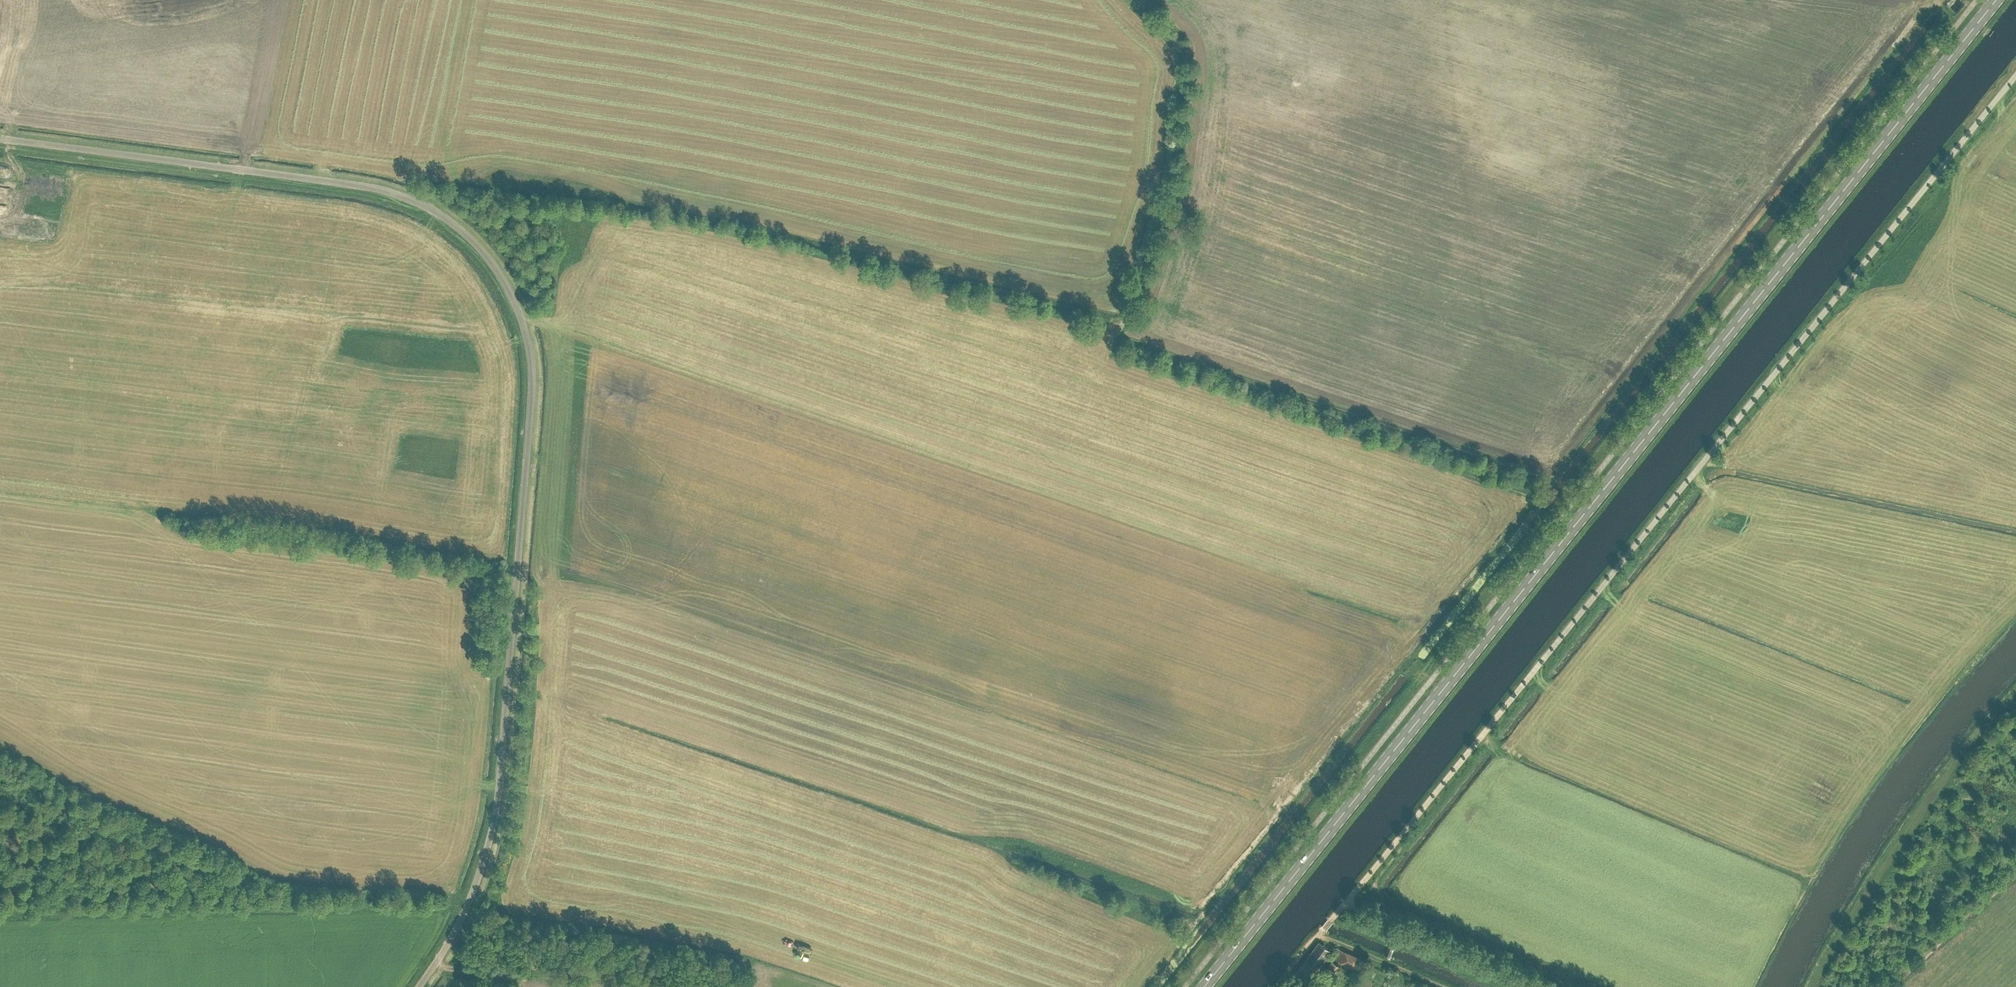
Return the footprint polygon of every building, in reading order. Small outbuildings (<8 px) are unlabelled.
[(1943,18),(1934,28),(1937,32),(1947,21),(1943,18)] [(1866,110),(1870,115),(1880,108),(1876,103),(1866,110)] [(1293,975),(1294,976),(1306,986),(1331,953),(1333,951),(1319,941),(1293,975)] [(1354,967),(1358,956),(1339,948),(1335,959),(1354,967)] [(1332,975),(1339,965),(1332,960),(1325,970),(1332,975)]
